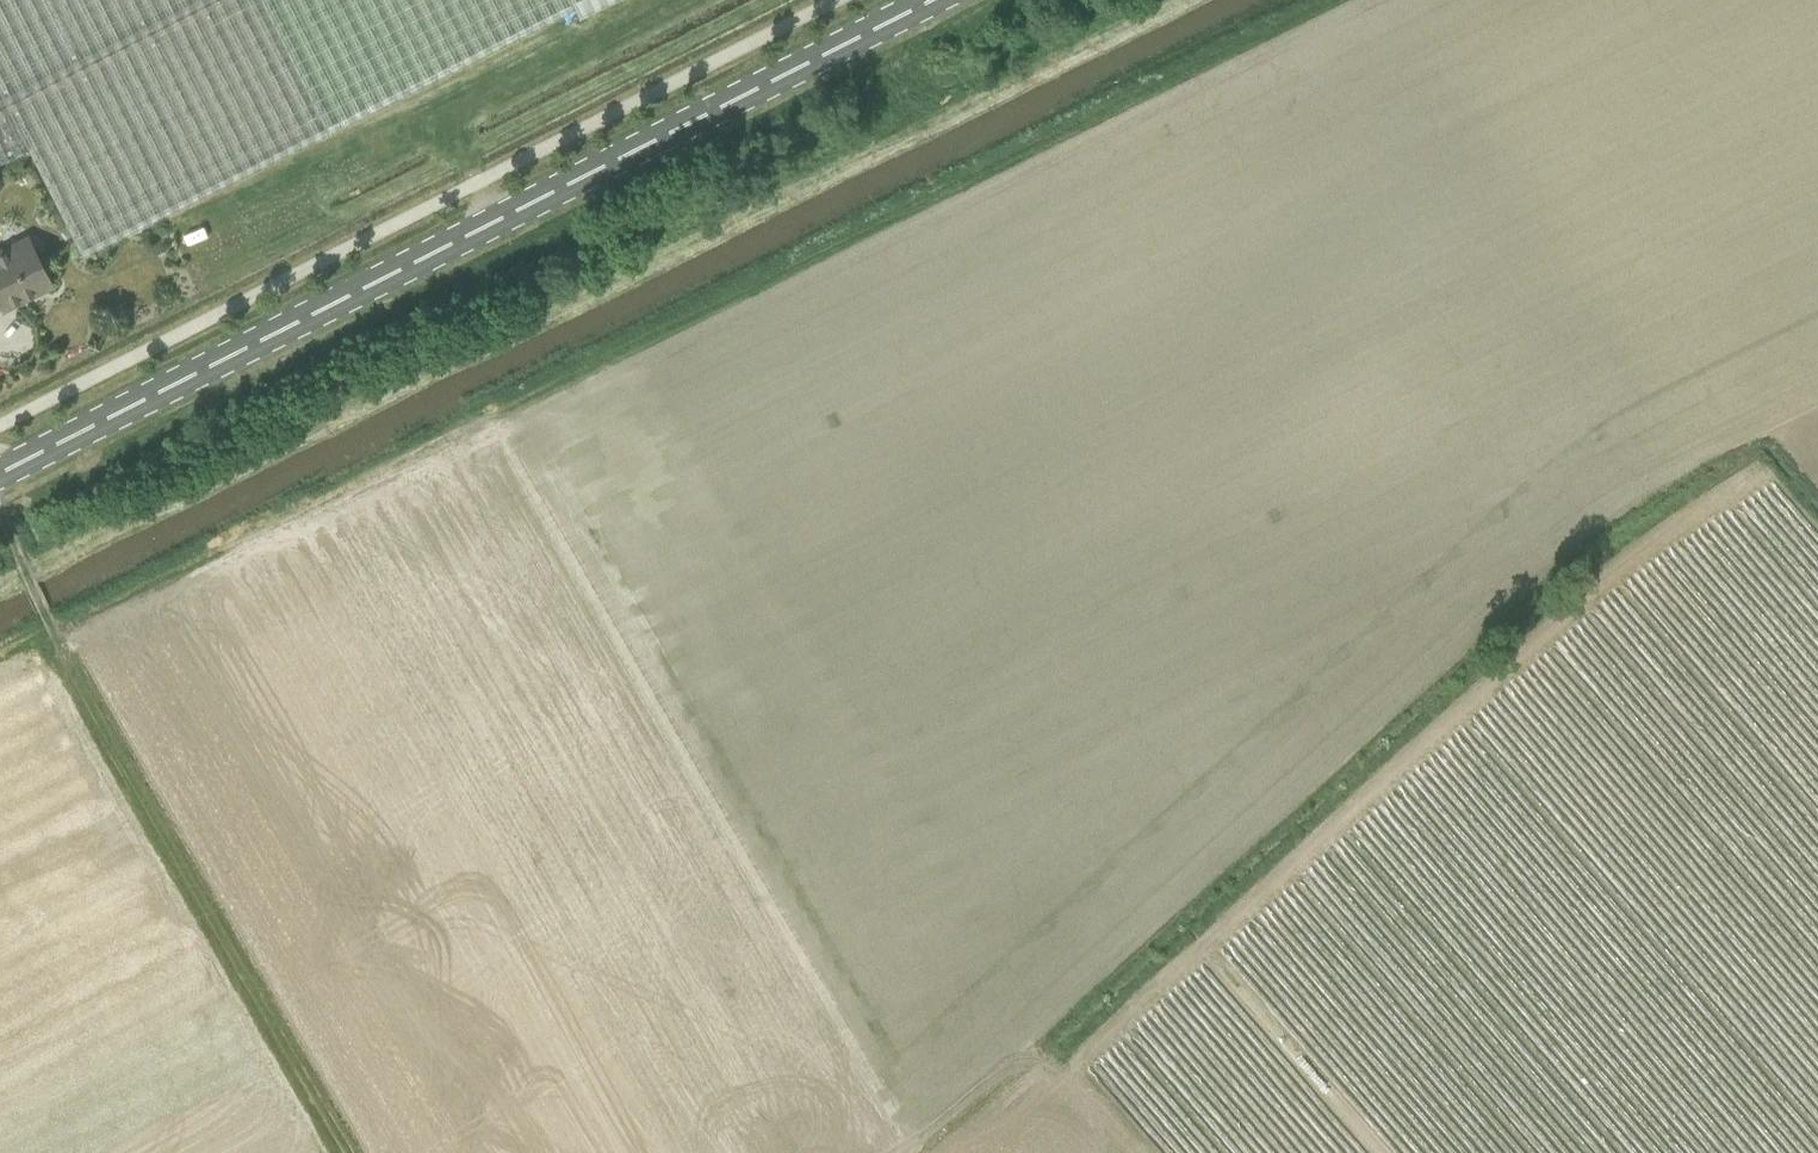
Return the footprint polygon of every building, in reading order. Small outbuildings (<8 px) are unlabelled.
[(30,150),(83,256),(576,8),(572,0),(0,0),(0,165),(30,150)] [(576,8),(581,17),(615,0),(572,0),(576,8)] [(53,285),(29,238),(0,252),(0,301),(4,309),(53,285)]
